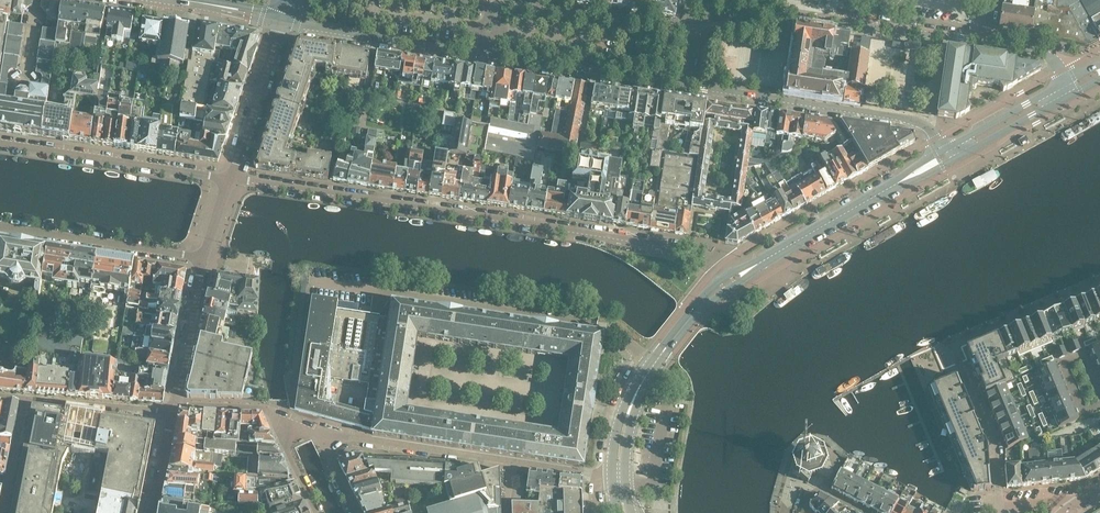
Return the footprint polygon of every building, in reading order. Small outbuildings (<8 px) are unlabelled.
[(10,17),(11,14),(13,0),(0,0),(0,16),(10,17)] [(11,14),(23,16),(24,13),(25,12),(26,10),(27,9),(28,8),(31,6),(33,6),(33,2),(33,0),(13,0),(11,14)] [(42,3),(41,3),(41,7),(44,10),(46,12),(46,14),(47,16),(47,20),(59,22),(62,3),(50,1),(50,2),(42,0),(42,3)] [(612,6),(626,8),(628,0),(613,0),(612,6)] [(626,8),(640,10),(642,0),(628,0),(626,8)] [(640,10),(654,13),(654,14),(656,0),(642,0),(640,10)] [(654,14),(675,17),(677,0),(656,0),(654,14)] [(1003,8),(1002,9),(999,29),(1031,34),(1035,13),(1033,13),(1035,0),(1004,0),(1003,8)] [(1031,34),(1088,46),(1098,41),(1099,40),(1099,0),(1058,0),(1058,2),(1041,0),(1035,0),(1033,13),(1035,13),(1031,34)] [(62,3),(59,22),(59,24),(57,33),(54,56),(81,61),(84,43),(96,45),(97,38),(97,36),(100,36),(101,31),(101,27),(102,27),(106,10),(62,3)] [(122,12),(110,10),(107,30),(113,31),(112,40),(118,41),(122,12)] [(122,12),(118,41),(123,41),(124,37),(130,38),(131,34),(131,33),(133,22),(134,14),(122,12)] [(9,25),(10,17),(0,16),(0,81),(9,25)] [(143,23),(140,42),(157,45),(160,45),(161,45),(164,24),(144,21),(143,23)] [(161,45),(160,45),(157,45),(155,56),(153,56),(152,63),(158,64),(161,65),(160,73),(178,76),(179,64),(184,64),(189,30),(189,27),(188,27),(182,26),(180,25),(179,26),(178,26),(174,25),(174,24),(172,24),(165,23),(164,23),(164,24),(161,45)] [(188,61),(182,104),(206,109),(207,101),(208,95),(214,55),(215,55),(216,46),(219,28),(197,24),(196,30),(192,51),(193,51),(191,61),(188,61)] [(0,81),(0,87),(7,88),(8,82),(7,81),(8,75),(9,73),(10,71),(11,70),(14,69),(16,70),(23,27),(9,25),(0,81)] [(846,86),(864,88),(869,53),(847,50),(849,34),(795,26),(790,58),(785,93),(843,102),(846,86)] [(219,28),(216,46),(218,46),(218,47),(227,49),(227,50),(230,50),(233,30),(219,28)] [(48,89),(54,56),(57,33),(43,30),(41,42),(40,42),(37,61),(36,73),(37,74),(39,74),(41,75),(42,76),(43,78),(43,80),(41,88),(48,89)] [(233,51),(228,66),(233,67),(248,73),(248,72),(249,72),(257,47),(256,47),(260,37),(258,34),(233,30),(230,50),(233,51)] [(131,34),(130,38),(130,41),(135,42),(135,38),(138,38),(139,34),(131,33),(131,34)] [(862,36),(860,51),(870,52),(871,37),(862,36)] [(296,43),(255,164),(258,169),(293,174),(296,156),(287,155),(317,66),(327,68),(332,69),(336,47),(300,41),(296,43)] [(920,45),(905,42),(904,48),(919,51),(920,45)] [(332,69),(327,68),(326,72),(366,78),(370,52),(336,47),(332,69)] [(955,118),(955,119),(959,117),(966,113),(969,111),(966,105),(967,98),(970,98),(971,88),(974,89),(976,87),(976,85),(992,87),(992,84),(999,85),(1003,92),(1006,90),(1013,86),(1017,84),(1016,83),(1040,70),(1041,67),(1038,62),(1015,59),(1006,58),(1006,57),(965,51),(947,48),(937,116),(955,118)] [(216,49),(215,55),(213,63),(224,66),(225,62),(218,61),(220,50),(216,49)] [(378,53),(375,70),(399,73),(402,57),(398,56),(398,55),(384,53),(384,54),(378,53)] [(417,59),(402,57),(399,73),(398,81),(413,84),(414,77),(417,59)] [(417,59),(414,77),(413,84),(416,84),(416,85),(421,86),(422,87),(423,78),(426,60),(417,59)] [(122,64),(115,63),(114,67),(125,69),(127,61),(122,60),(122,64)] [(426,60),(423,78),(422,87),(430,88),(432,80),(435,61),(426,60)] [(74,77),(71,95),(76,96),(96,99),(97,99),(98,92),(102,66),(102,62),(99,61),(97,74),(94,74),(93,82),(96,83),(96,85),(86,83),(87,79),(84,75),(78,74),(74,77)] [(435,61),(432,80),(431,82),(449,85),(452,64),(435,61)] [(452,64),(449,85),(449,86),(455,87),(454,93),(459,94),(460,88),(461,86),(464,66),(452,64)] [(94,118),(91,142),(103,144),(106,120),(107,112),(109,96),(110,94),(113,68),(102,66),(98,92),(97,99),(96,99),(94,118)] [(223,66),(219,83),(243,88),(248,73),(233,67),(228,66),(224,66),(223,66)] [(464,66),(461,86),(460,88),(459,94),(459,98),(470,100),(475,68),(464,66)] [(487,70),(475,68),(470,100),(474,100),(476,89),(483,90),(487,70)] [(487,70),(483,90),(482,97),(486,98),(486,101),(490,101),(495,71),(487,70)] [(515,74),(495,71),(490,101),(490,106),(500,107),(501,103),(510,104),(512,94),(515,74)] [(515,74),(512,94),(510,104),(515,105),(517,95),(522,96),(525,75),(515,74)] [(525,75),(522,96),(520,106),(531,109),(533,98),(537,77),(525,75)] [(537,77),(533,98),(531,109),(529,114),(536,116),(540,99),(546,100),(550,79),(537,77)] [(550,79),(546,100),(543,117),(548,118),(551,100),(555,101),(559,81),(550,79)] [(559,81),(555,101),(553,110),(556,111),(551,135),(563,137),(570,103),(571,103),(574,83),(559,81)] [(219,83),(216,97),(238,101),(243,88),(219,83)] [(537,148),(575,155),(588,88),(589,85),(574,83),(571,103),(570,103),(563,137),(551,135),(544,133),(539,133),(537,148)] [(15,104),(12,130),(23,132),(23,131),(29,132),(42,134),(46,109),(47,104),(49,89),(48,89),(41,88),(30,86),(29,93),(27,90),(21,90),(16,93),(14,104),(15,104)] [(604,112),(607,88),(595,86),(591,109),(593,110),(592,113),(595,113),(594,115),(599,116),(599,114),(601,114),(602,111),(604,112)] [(864,88),(846,86),(843,102),(858,104),(864,105),(866,97),(862,97),(864,88)] [(12,130),(15,104),(14,104),(5,102),(7,88),(0,87),(0,128),(12,130)] [(620,90),(607,88),(604,112),(602,118),(615,120),(616,114),(616,111),(620,90)] [(620,90),(616,111),(616,114),(620,115),(619,118),(628,119),(629,113),(633,92),(620,90)] [(110,92),(109,96),(107,112),(111,113),(119,114),(121,98),(122,94),(110,92)] [(629,113),(629,117),(627,127),(633,128),(632,131),(638,132),(640,119),(643,93),(633,92),(629,113)] [(643,93),(640,119),(638,132),(643,132),(645,119),(650,120),(654,95),(643,93)] [(46,109),(42,134),(49,135),(49,136),(69,139),(73,114),(73,113),(76,96),(71,95),(70,94),(66,97),(65,104),(63,104),(63,106),(47,104),(46,109)] [(214,103),(212,110),(234,113),(238,101),(216,97),(208,95),(207,101),(214,103)] [(654,95),(650,120),(655,121),(652,140),(658,141),(662,114),(664,96),(654,95)] [(656,150),(650,149),(648,166),(658,168),(661,150),(699,156),(707,103),(664,96),(662,114),(658,141),(656,150)] [(119,117),(118,121),(114,146),(127,148),(131,119),(133,103),(132,103),(133,100),(121,98),(119,114),(119,117)] [(131,119),(127,148),(139,150),(142,124),(143,124),(144,117),(145,105),(133,103),(131,119)] [(752,132),(756,110),(707,103),(699,156),(691,207),(692,207),(692,206),(698,207),(706,208),(706,209),(707,209),(707,210),(714,211),(716,210),(717,210),(724,211),(725,211),(731,212),(732,207),(742,209),(746,178),(748,168),(749,159),(752,137),(753,132),(752,132)] [(207,109),(206,109),(182,104),(180,118),(203,122),(201,134),(211,136),(226,138),(234,113),(212,110),(207,109)] [(510,104),(507,122),(518,124),(519,117),(514,116),(515,105),(510,104)] [(160,128),(156,152),(175,155),(178,132),(179,131),(170,129),(170,127),(168,127),(169,118),(167,118),(168,109),(163,108),(162,117),(161,120),(160,126),(160,128)] [(753,132),(751,145),(764,147),(765,144),(768,124),(766,124),(767,112),(756,110),(754,123),(753,132)] [(106,120),(103,144),(114,146),(118,121),(110,120),(111,113),(107,112),(106,120)] [(444,112),(443,119),(442,125),(453,127),(455,114),(444,112)] [(766,124),(768,124),(765,144),(769,144),(770,137),(774,138),(775,132),(777,116),(777,114),(767,112),(766,124)] [(518,124),(527,126),(529,114),(520,113),(519,117),(518,124)] [(73,114),(69,139),(75,140),(75,139),(89,142),(91,142),(94,118),(73,114)] [(491,119),(490,126),(485,152),(534,161),(535,161),(536,157),(537,148),(539,133),(540,129),(543,117),(536,116),(529,114),(527,126),(518,124),(507,122),(491,119)] [(779,116),(776,135),(782,136),(781,145),(782,145),(781,153),(780,153),(779,157),(792,152),(793,145),(788,145),(790,137),(792,116),(779,114),(779,116)] [(792,116),(790,137),(788,145),(793,145),(794,138),(802,139),(805,118),(792,116)] [(142,124),(139,150),(156,152),(160,128),(160,126),(161,120),(144,117),(143,124),(142,124)] [(490,126),(491,119),(481,117),(480,124),(490,126)] [(1094,124),(1090,117),(1062,132),(1066,140),(1094,124)] [(805,118),(802,139),(824,142),(827,140),(829,143),(836,138),(826,122),(826,121),(805,118)] [(178,132),(175,155),(207,160),(218,162),(226,138),(211,136),(201,134),(196,133),(195,140),(194,143),(193,143),(193,141),(190,141),(192,134),(181,133),(182,127),(184,128),(185,120),(180,119),(179,131),(178,132)] [(449,153),(466,155),(471,123),(455,120),(449,153)] [(913,134),(840,123),(826,122),(836,138),(842,148),(848,144),(852,142),(867,169),(914,142),(913,134)] [(471,123),(466,155),(482,158),(483,152),(485,152),(490,126),(480,124),(471,123)] [(355,155),(348,182),(369,185),(372,164),(366,162),(367,158),(373,159),(376,140),(377,131),(368,130),(365,151),(364,153),(356,151),(355,155)] [(1027,143),(1029,142),(1026,136),(1017,141),(1018,143),(1020,146),(1023,145),(1023,146),(1027,143)] [(1010,161),(1014,169),(1050,148),(1046,141),(1010,161)] [(852,152),(846,155),(857,175),(867,169),(852,142),(848,144),(852,152)] [(408,171),(405,191),(417,193),(420,173),(422,161),(424,149),(412,147),(412,149),(408,171)] [(432,177),(429,195),(441,197),(444,177),(437,175),(438,172),(445,173),(449,150),(439,148),(439,153),(435,152),(432,175),(432,177)] [(842,148),(831,154),(837,164),(847,181),(857,175),(846,155),(842,148)] [(338,163),(333,180),(348,182),(355,155),(356,151),(352,150),(350,157),(348,157),(346,165),(338,163)] [(655,194),(654,200),(653,208),(666,211),(668,211),(667,214),(677,216),(677,213),(691,215),(692,207),(691,207),(699,156),(661,150),(655,194)] [(296,156),(293,174),(328,179),(331,156),(308,153),(307,158),(296,156)] [(825,156),(820,159),(821,161),(836,187),(847,181),(837,164),(831,154),(830,153),(825,156)] [(569,197),(566,216),(566,215),(574,216),(574,217),(574,216),(579,217),(579,218),(580,218),(580,217),(583,218),(596,220),(599,220),(599,221),(600,221),(600,220),(605,221),(606,222),(606,221),(612,222),(612,223),(613,223),(615,211),(620,175),(622,163),(609,161),(575,156),(572,179),(589,181),(587,196),(571,194),(570,196),(569,196),(569,197)] [(534,161),(533,168),(542,169),(543,163),(540,163),(542,158),(536,157),(535,161),(534,161)] [(479,181),(476,202),(487,204),(490,183),(491,179),(484,177),(487,160),(483,159),(479,181)] [(396,166),(393,189),(405,191),(408,171),(409,162),(405,161),(404,170),(397,169),(397,166),(396,166)] [(420,173),(417,193),(429,195),(432,177),(432,175),(426,174),(427,162),(422,161),(420,173)] [(821,161),(811,167),(812,169),(825,193),(836,187),(821,161)] [(372,164),(369,185),(393,189),(396,166),(372,162),(372,164)] [(445,173),(444,177),(441,197),(459,199),(463,167),(459,166),(458,171),(455,170),(455,169),(446,168),(445,173)] [(530,187),(529,190),(525,209),(543,212),(548,190),(540,189),(543,170),(542,169),(533,168),(530,182),(535,183),(534,188),(530,187)] [(812,169),(802,174),(816,198),(825,193),(812,169)] [(463,170),(459,199),(476,202),(479,181),(472,180),(473,171),(472,171),(463,170)] [(491,179),(490,183),(487,204),(498,205),(504,171),(498,170),(496,179),(491,179)] [(504,171),(498,205),(509,207),(511,187),(512,182),(506,181),(508,171),(504,171)] [(778,171),(772,174),(793,211),(805,204),(792,180),(791,179),(784,183),(778,171)] [(772,174),(766,177),(772,189),(768,191),(782,217),(793,211),(772,174)] [(802,174),(792,180),(805,204),(816,198),(802,174)] [(615,211),(613,223),(626,225),(629,203),(630,198),(622,197),(624,188),(626,189),(628,176),(620,175),(615,211)] [(746,178),(745,183),(745,184),(749,187),(755,193),(757,196),(758,198),(758,197),(773,223),(782,217),(768,191),(766,192),(762,195),(761,194),(760,194),(754,184),(753,185),(749,178),(746,178)] [(629,203),(626,225),(638,227),(643,198),(642,198),(642,194),(645,183),(639,182),(632,181),(631,192),(630,198),(629,203)] [(548,190),(543,212),(566,216),(569,197),(567,196),(568,192),(568,188),(566,188),(567,184),(558,182),(556,192),(548,190)] [(511,187),(509,207),(525,209),(529,190),(511,187)] [(755,193),(750,200),(765,227),(773,223),(758,197),(758,198),(757,196),(755,193)] [(643,198),(638,227),(650,229),(652,212),(653,208),(654,200),(643,198)] [(750,200),(744,210),(755,233),(764,228),(765,227),(750,200)] [(940,200),(917,212),(920,219),(943,207),(940,200)] [(652,212),(650,229),(662,231),(666,211),(653,208),(652,212)] [(729,216),(725,241),(737,243),(755,233),(744,210),(731,217),(729,216)] [(666,211),(662,231),(674,233),(677,216),(667,214),(668,211),(666,211)] [(677,213),(677,216),(674,233),(688,235),(691,215),(677,213)] [(897,224),(871,238),(875,245),(901,231),(897,224)] [(19,239),(19,242),(11,241),(10,241),(0,240),(0,279),(6,280),(11,286),(20,287),(27,283),(37,285),(36,286),(35,294),(36,296),(40,297),(42,282),(47,247),(34,245),(34,244),(26,243),(26,240),(19,239)] [(47,246),(47,247),(42,282),(53,284),(53,285),(67,287),(72,250),(71,250),(71,251),(70,251),(66,250),(66,249),(59,248),(58,249),(54,248),(53,247),(53,248),(49,248),(49,247),(47,246)] [(73,250),(72,250),(67,287),(91,290),(92,286),(97,255),(97,254),(95,254),(95,255),(91,254),(90,253),(90,254),(85,253),(85,252),(78,251),(73,251),(73,250)] [(112,257),(97,255),(92,286),(91,290),(91,292),(105,294),(106,290),(122,292),(125,293),(124,296),(123,296),(123,300),(123,304),(127,305),(131,280),(128,279),(129,274),(132,274),(134,261),(126,260),(118,258),(119,255),(117,255),(114,255),(114,254),(112,254),(112,257)] [(132,274),(131,280),(126,309),(138,310),(141,292),(134,291),(135,284),(142,286),(144,277),(143,277),(146,263),(134,261),(132,274)] [(143,277),(144,277),(151,279),(152,269),(156,270),(157,265),(146,263),(143,277)] [(157,265),(156,270),(155,278),(174,281),(184,282),(185,278),(184,278),(184,274),(185,274),(186,270),(157,265)] [(213,274),(206,302),(229,307),(237,309),(237,318),(237,327),(241,327),(247,328),(248,313),(257,314),(260,281),(213,274)] [(162,285),(161,291),(182,295),(184,282),(174,281),(155,278),(154,278),(153,284),(162,285)] [(147,302),(149,302),(158,303),(159,303),(180,306),(180,303),(180,304),(182,295),(161,291),(156,291),(155,297),(147,296),(147,302)] [(1095,294),(1084,299),(1093,321),(1099,318),(1099,306),(1095,294)] [(295,410),(373,432),(390,318),(337,310),(338,301),(312,297),(295,410)] [(1093,321),(1084,299),(1073,303),(1082,326),(1093,321)] [(140,302),(139,308),(148,310),(149,307),(148,307),(149,302),(147,302),(147,301),(140,300),(140,302)] [(372,434),(584,466),(593,400),(603,334),(392,301),(390,318),(373,432),(372,434)] [(206,302),(204,311),(227,316),(237,318),(237,309),(229,307),(206,302)] [(159,303),(158,308),(157,315),(157,316),(178,319),(180,307),(180,306),(159,303)] [(1082,326),(1073,303),(1062,308),(1071,330),(1082,326)] [(1062,308),(1052,312),(1061,335),(1071,330),(1062,308)] [(204,311),(202,319),(225,324),(235,327),(236,323),(226,320),(227,316),(204,311)] [(1041,317),(1050,339),(1061,335),(1052,312),(1041,317)] [(143,313),(138,313),(137,313),(136,325),(153,327),(176,331),(178,319),(157,316),(157,315),(152,315),(151,321),(142,320),(143,313)] [(1041,317),(1039,318),(1035,319),(1034,320),(1030,321),(1041,348),(1052,343),(1050,339),(1041,317)] [(202,319),(200,327),(223,333),(225,324),(202,319)] [(1030,353),(1041,348),(1030,321),(1029,322),(1025,324),(1024,324),(1023,324),(1019,326),(1030,353)] [(1030,353),(1019,326),(1018,327),(1014,328),(1013,328),(1013,329),(1012,329),(1007,331),(1017,353),(1018,357),(1030,353)] [(153,327),(152,334),(135,331),(134,337),(152,339),(174,343),(176,331),(153,327)] [(223,333),(200,327),(198,335),(221,340),(223,333)] [(133,336),(134,330),(123,328),(122,334),(133,336)] [(1017,353),(1007,331),(997,335),(1006,358),(1017,353)] [(1014,376),(1015,380),(1022,377),(1026,376),(1028,382),(1032,391),(1035,397),(1037,403),(1042,413),(1044,419),(1047,425),(1050,432),(1093,414),(1095,413),(1099,411),(1099,334),(1077,343),(1069,347),(1064,349),(1055,352),(1022,366),(1024,371),(1014,376)] [(185,394),(187,397),(242,399),(246,385),(250,369),(249,369),(253,354),(222,347),(224,341),(221,340),(198,335),(185,394)] [(1015,380),(1015,379),(1014,376),(1006,358),(997,335),(965,348),(971,361),(974,370),(975,372),(979,380),(984,393),(1005,385),(1015,380)] [(134,337),(131,349),(149,352),(171,355),(174,343),(152,339),(134,337)] [(105,354),(107,342),(92,340),(91,352),(105,354)] [(1069,348),(1078,345),(1077,343),(1076,340),(1068,344),(1069,347),(1069,348)] [(148,357),(147,364),(156,366),(169,368),(171,355),(149,352),(136,350),(135,355),(148,357)] [(79,376),(79,378),(77,396),(86,397),(103,398),(113,399),(114,385),(116,372),(117,372),(118,364),(86,359),(79,365),(78,376),(79,376)] [(131,375),(138,377),(138,379),(139,379),(152,380),(151,391),(165,392),(168,376),(155,374),(140,371),(138,371),(126,368),(125,368),(126,360),(119,359),(118,364),(117,372),(117,373),(131,375)] [(140,371),(155,374),(168,376),(169,368),(156,366),(147,364),(140,363),(138,371),(140,371)] [(0,388),(0,390),(25,392),(28,371),(16,369),(16,370),(15,372),(14,372),(13,373),(12,373),(10,373),(4,372),(2,372),(0,388)] [(28,369),(28,371),(25,392),(36,393),(37,393),(39,370),(28,369)] [(39,370),(37,393),(36,393),(67,395),(69,377),(70,373),(61,372),(61,371),(48,370),(48,371),(39,370)] [(131,387),(130,400),(138,401),(139,392),(140,391),(140,389),(140,386),(139,386),(139,379),(138,379),(138,377),(131,375),(131,387)] [(69,377),(67,395),(77,396),(79,378),(69,377)] [(967,403),(962,391),(962,390),(961,390),(957,379),(957,378),(956,377),(950,379),(949,380),(928,389),(928,390),(930,390),(935,401),(933,402),(934,403),(936,402),(940,414),(938,414),(939,416),(941,415),(946,426),(944,427),(944,429),(946,428),(951,439),(949,440),(950,442),(952,441),(957,452),(954,453),(955,454),(957,453),(962,465),(960,466),(960,467),(963,466),(967,477),(965,478),(966,480),(968,479),(972,489),(970,490),(971,491),(990,489),(990,487),(990,488),(988,471),(988,469),(987,456),(987,455),(986,455),(986,448),(983,442),(984,442),(983,441),(978,430),(979,429),(978,428),(977,428),(973,417),(973,415),(972,415),(967,404),(968,404),(967,402),(967,403)] [(139,392),(138,401),(163,402),(165,392),(151,391),(152,380),(139,379),(139,386),(140,386),(140,389),(140,391),(139,392)] [(114,385),(113,399),(130,400),(131,387),(114,385)] [(1009,396),(1005,385),(984,393),(989,404),(1009,396)] [(1009,396),(989,404),(994,415),(1014,407),(1009,396)] [(12,439),(19,404),(7,403),(3,422),(2,427),(0,427),(0,438),(12,439)] [(32,405),(11,512),(99,512),(103,494),(141,502),(141,501),(156,423),(98,415),(32,405)] [(1014,407),(994,415),(998,426),(1018,418),(1014,407)] [(204,413),(180,410),(178,421),(201,423),(200,433),(202,434),(204,413)] [(202,434),(205,434),(215,435),(217,413),(204,412),(204,413),(202,434)] [(217,413),(215,435),(227,436),(229,413),(228,413),(220,413),(217,413)] [(227,436),(227,441),(239,442),(240,427),(242,414),(240,414),(229,413),(227,436)] [(242,414),(240,427),(241,427),(251,428),(251,430),(251,433),(257,433),(269,433),(261,414),(242,414)] [(1023,429),(1018,418),(998,426),(1003,437),(1023,429)] [(201,423),(178,421),(175,439),(197,441),(202,442),(204,442),(204,440),(205,434),(202,434),(200,433),(201,423)] [(1028,440),(1023,429),(1003,437),(1007,448),(1028,440)] [(250,433),(249,443),(274,444),(269,433),(257,433),(251,433),(250,433)] [(0,438),(0,447),(1,447),(10,448),(12,439),(0,438)] [(1048,463),(1051,483),(1064,481),(1062,461),(1060,438),(1056,439),(1058,449),(1054,450),(1054,455),(1048,456),(1048,463)] [(175,439),(173,449),(196,452),(204,453),(223,454),(235,456),(237,445),(205,442),(205,443),(197,442),(197,441),(175,439)] [(258,446),(257,454),(257,455),(280,457),(281,457),(277,447),(275,448),(274,447),(258,446)] [(3,474),(5,473),(10,448),(1,447),(1,453),(0,453),(0,474),(3,474)] [(1086,454),(1097,471),(1099,470),(1099,450),(1098,447),(1086,454)] [(797,465),(792,474),(794,475),(794,474),(807,481),(806,481),(808,482),(813,473),(816,475),(817,472),(814,471),(818,464),(818,462),(821,463),(822,461),(821,460),(819,459),(817,456),(820,454),(819,452),(818,451),(815,453),(812,451),(812,449),(811,448),(809,448),(809,451),(805,452),(803,450),(802,451),(801,452),(803,454),(802,455),(798,462),(795,460),(794,463),(797,465)] [(173,449),(169,467),(192,470),(193,470),(193,471),(209,472),(214,473),(215,466),(221,467),(223,454),(196,452),(173,449)] [(1086,454),(1075,461),(1084,479),(1097,471),(1086,454)] [(341,461),(340,463),(347,478),(366,472),(362,458),(362,455),(355,456),(341,461)] [(247,475),(258,476),(280,478),(288,478),(289,478),(283,460),(248,457),(247,475)] [(409,508),(411,512),(422,512),(477,496),(486,505),(489,509),(501,508),(500,496),(502,496),(501,481),(500,481),(500,469),(499,469),(499,470),(481,476),(478,467),(479,467),(479,466),(447,463),(429,461),(412,460),(394,460),(387,460),(362,458),(366,472),(374,469),(377,481),(375,481),(378,496),(381,506),(395,502),(398,501),(408,498),(409,485),(445,487),(448,499),(417,508),(411,507),(409,508)] [(1074,460),(1062,461),(1064,481),(1084,479),(1075,461),(1074,460)] [(1048,463),(1034,464),(1036,484),(1051,483),(1048,463)] [(1020,464),(1005,466),(1006,488),(1022,486),(1021,466),(1020,464)] [(1034,464),(1021,466),(1022,486),(1036,484),(1034,464)] [(169,467),(167,475),(187,477),(188,474),(207,476),(207,474),(208,474),(209,472),(193,471),(193,470),(192,470),(169,467)] [(834,483),(831,488),(844,495),(852,478),(853,476),(851,475),(853,471),(846,468),(844,471),(841,470),(840,472),(835,481),(834,483)] [(366,472),(347,478),(352,488),(375,481),(377,481),(374,469),(366,472)] [(541,488),(543,473),(529,471),(526,495),(539,497),(540,488),(541,488)] [(558,490),(560,476),(543,473),(541,488),(558,490)] [(165,486),(195,488),(198,488),(200,480),(212,481),(213,474),(208,474),(207,474),(207,476),(188,474),(187,477),(167,475),(165,486)] [(558,490),(563,491),(582,493),(583,479),(581,477),(560,475),(560,476),(558,490)] [(234,492),(239,492),(245,493),(246,486),(246,477),(235,476),(234,492)] [(246,477),(246,486),(245,493),(258,494),(256,489),(282,484),(282,480),(279,480),(279,479),(246,477)] [(852,478),(844,495),(854,500),(863,483),(852,478)] [(375,481),(352,488),(358,500),(378,496),(375,481)] [(258,494),(258,496),(265,512),(269,512),(304,502),(301,495),(297,488),(294,482),(282,484),(256,489),(258,494)] [(863,483),(854,500),(854,501),(866,507),(874,489),(863,483)] [(165,486),(163,497),(184,501),(193,502),(194,496),(194,495),(195,488),(165,486)] [(539,504),(528,503),(512,503),(512,512),(583,512),(582,493),(563,491),(540,488),(539,497),(539,504)] [(874,489),(866,507),(866,506),(878,512),(886,495),(874,489)] [(245,493),(239,492),(238,504),(258,504),(258,496),(258,494),(245,493)] [(892,512),(905,512),(912,499),(902,493),(898,501),(892,512)] [(141,502),(103,494),(99,512),(138,512),(141,502)] [(809,506),(815,512),(817,512),(819,512),(825,506),(830,500),(819,494),(810,503),(809,506)] [(878,512),(880,512),(892,512),(898,501),(897,501),(886,495),(878,512)] [(358,500),(364,512),(374,512),(382,511),(381,506),(378,496),(358,500)] [(501,508),(489,509),(486,505),(477,496),(422,512),(501,512),(501,508)] [(409,508),(408,504),(410,503),(408,498),(398,501),(395,502),(381,506),(382,511),(382,512),(411,512),(409,508)] [(905,512),(918,512),(923,503),(918,500),(913,498),(912,499),(905,512)] [(161,511),(177,512),(188,512),(188,510),(189,503),(184,502),(167,500),(163,500),(163,503),(162,503),(161,508),(162,508),(161,511)] [(819,512),(829,512),(832,510),(838,504),(830,500),(825,506),(819,512)] [(269,512),(309,512),(308,510),(307,510),(304,502),(269,512)] [(832,510),(835,512),(837,512),(844,506),(838,504),(832,510)]
